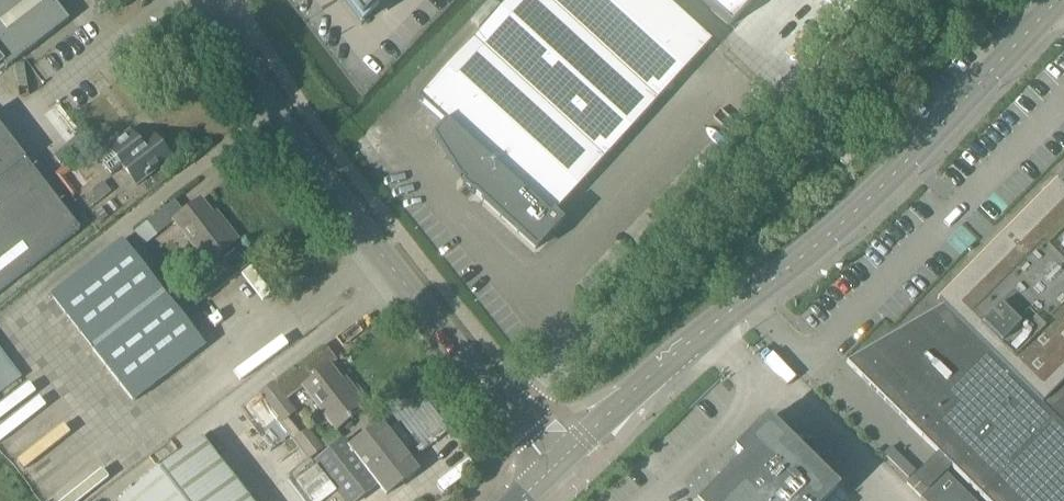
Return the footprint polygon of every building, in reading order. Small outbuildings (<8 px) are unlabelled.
[(2,65),(6,70),(68,22),(51,0),(0,0),(0,67),(2,65)] [(361,29),(377,12),(376,10),(385,0),(340,0),(361,29)] [(473,196),(536,254),(563,224),(553,214),(710,43),(663,0),(510,0),(424,94),(418,100),(418,101),(419,101),(445,124),(432,139),(431,139),(459,183),(461,182),(464,184),(462,186),(473,196)] [(79,231),(0,129),(0,292),(79,231)] [(130,131),(99,156),(96,159),(110,178),(121,169),(135,188),(172,159),(166,152),(169,150),(161,140),(158,142),(153,135),(140,145),(130,131)] [(836,159),(845,168),(856,156),(847,148),(836,159)] [(846,363),(937,454),(939,452),(953,466),(951,467),(985,500),(1063,500),(1063,383),(1043,404),(1021,382),(992,354),(1063,282),(1063,181),(1020,258),(1022,260),(1013,270),(1011,268),(846,363)] [(146,224),(156,236),(174,223),(207,265),(237,241),(222,223),(219,225),(200,201),(184,214),(174,202),(146,224)] [(51,297),(133,403),(204,347),(122,242),(51,297)] [(24,376),(0,347),(0,395),(24,376)] [(286,402),(303,389),(336,431),(366,408),(351,389),(348,391),(329,367),(312,380),(303,368),(276,389),(286,402)] [(380,421),(388,431),(396,425),(419,455),(449,433),(417,390),(387,412),(388,415),(380,421)] [(258,398),(239,412),(270,453),(289,438),(258,398)] [(833,494),(837,490),(766,421),(735,453),(742,461),(702,500),(826,500),(833,494)] [(314,464),(342,500),(358,500),(378,486),(386,496),(416,473),(380,425),(349,448),(344,441),(314,464)] [(294,440),(310,459),(321,450),(306,431),(294,440)] [(201,440),(123,500),(248,500),(201,440)] [(476,469),(465,455),(437,476),(448,491),(476,469)] [(302,500),(327,500),(336,494),(312,462),(287,481),(302,500)] [(922,500),(923,500),(974,500),(945,473),(931,488),(917,474),(906,485),(920,499),(920,498),(922,500)]
